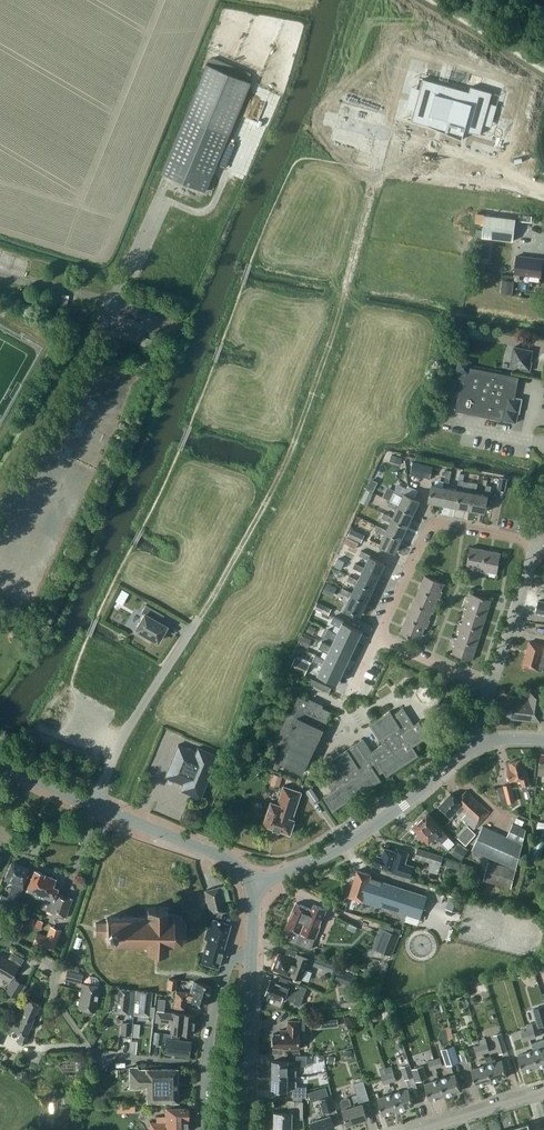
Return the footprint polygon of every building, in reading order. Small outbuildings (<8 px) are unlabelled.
[(214,35),(209,50),(228,55),(233,41),(214,35)] [(163,173),(206,191),(252,82),(249,81),(252,73),(214,57),(211,65),(208,64),(163,173)] [(452,68),(443,66),(440,79),(448,81),(452,68)] [(481,135),(492,92),(471,86),(469,91),(423,78),(411,121),(442,129),(442,131),(463,139),(465,130),(481,135)] [(506,129),(509,120),(502,118),(500,127),(506,129)] [(365,147),(370,148),(372,139),(365,137),(363,146),(365,147)] [(225,167),(235,143),(231,141),(230,141),(220,165),(221,166),(225,167)] [(532,215),(520,214),(519,221),(532,222),(532,215)] [(482,237),(513,241),(516,219),(485,215),(483,230),(482,237)] [(480,257),(489,258),(491,245),(482,243),(480,257)] [(515,273),(541,276),(543,259),(517,256),(515,273)] [(501,293),(513,294),(514,281),(502,280),(501,293)] [(69,298),(68,298),(62,297),(60,305),(67,307),(69,298)] [(144,336),(139,349),(149,353),(154,340),(144,336)] [(533,350),(514,346),(511,365),(522,367),(521,369),(531,371),(533,362),(531,361),(533,350)] [(455,410),(516,422),(521,399),(515,398),(519,376),(471,367),(472,361),(459,358),(457,371),(463,372),(455,410)] [(392,455),(390,461),(401,465),(403,458),(392,455)] [(431,477),(433,465),(413,461),(411,473),(431,477)] [(449,488),(450,478),(445,477),(444,487),(432,484),(429,501),(443,504),(447,487),(449,488)] [(507,479),(500,478),(498,488),(505,490),(507,479)] [(372,479),(368,488),(373,491),(377,482),(372,479)] [(462,490),(464,480),(459,479),(457,489),(449,488),(447,487),(443,504),(457,507),(460,490),(462,490)] [(476,493),(478,483),(473,482),(471,492),(462,490),(460,490),(457,507),(471,509),(474,493),(476,493)] [(490,496),(492,486),(487,485),(485,495),(476,493),(474,493),(471,509),(485,512),(488,496),(490,496)] [(414,514),(420,501),(405,494),(406,492),(396,488),(394,492),(390,500),(399,505),(398,506),(414,514)] [(398,506),(399,505),(390,500),(388,505),(397,509),(393,517),(392,519),(408,526),(414,514),(398,506)] [(392,519),(393,517),(384,513),(382,518),(391,522),(387,530),(386,532),(402,539),(408,526),(392,519)] [(386,532),(387,530),(378,526),(376,530),(385,535),(380,545),(396,552),(402,539),(386,532)] [(365,534),(351,528),(348,536),(362,542),(365,534)] [(344,542),(356,548),(359,542),(347,537),(344,542)] [(482,572),(486,550),(470,547),(466,569),(474,570),(474,569),(481,570),(481,572),(482,572)] [(379,577),(385,563),(370,556),(371,555),(362,550),(359,555),(368,559),(365,567),(364,569),(379,577)] [(486,550),(482,572),(489,573),(489,572),(497,574),(501,553),(489,550),(486,550)] [(364,569),(365,567),(356,563),(353,568),(362,572),(359,580),(358,582),(373,589),(379,577),(364,569)] [(440,599),(446,584),(425,575),(419,590),(440,599)] [(358,582),(359,580),(350,576),(347,580),(356,585),(353,593),(352,595),(367,602),(373,589),(358,582)] [(337,587),(327,582),(323,592),(333,597),(337,587)] [(352,595),(353,593),(344,588),(341,593),(350,597),(346,608),(361,615),(367,602),(352,595)] [(129,593),(122,589),(116,601),(122,605),(129,593)] [(433,613),(440,599),(419,590),(413,604),(433,613)] [(487,615),(492,600),(470,593),(465,608),(487,615)] [(332,608),(318,601),(315,608),(329,615),(332,608)] [(145,614),(137,629),(144,633),(142,635),(150,640),(152,638),(158,641),(167,626),(157,620),(161,613),(147,604),(142,612),(145,614)] [(427,627),(433,613),(413,604),(407,618),(427,627)] [(482,630),(487,615),(465,608),(461,623),(482,630)] [(356,644),(362,631),(343,622),(344,621),(334,616),(331,622),(341,627),(338,633),(337,635),(356,644)] [(421,642),(427,627),(407,618),(401,633),(421,642)] [(477,645),(482,630),(461,623),(456,638),(477,645)] [(308,631),(314,634),(317,627),(311,625),(308,631)] [(337,635),(338,633),(328,629),(325,635),(334,640),(331,646),(331,648),(350,657),(356,644),(337,635)] [(312,639),(304,636),(300,644),(308,648),(312,639)] [(472,660),(477,645),(456,638),(451,653),(472,660)] [(530,641),(523,666),(541,671),(543,661),(543,645),(530,641)] [(331,648),(331,646),(322,642),(319,648),(328,653),(325,659),(325,661),(344,670),(350,657),(331,648)] [(338,683),(344,670),(325,661),(325,659),(316,654),(313,661),(322,665),(318,674),(338,683)] [(291,668),(305,675),(310,663),(296,657),(291,668)] [(541,722),(543,712),(543,702),(543,692),(530,690),(529,699),(510,697),(510,698),(508,698),(507,704),(509,704),(507,718),(541,722)] [(330,715),(331,712),(299,697),(291,714),(289,713),(275,743),(284,747),(277,761),(303,773),(306,768),(324,729),(323,729),(330,715)] [(414,725),(404,708),(393,715),(390,710),(370,724),(383,744),(372,752),(364,739),(348,750),(348,749),(334,758),(338,764),(327,771),(334,783),(330,786),(333,791),(324,796),(333,811),(381,780),(378,774),(380,772),(383,770),(387,776),(419,755),(413,746),(429,736),(420,721),(414,725)] [(196,752),(179,745),(165,777),(183,784),(181,790),(201,798),(218,755),(198,747),(196,752)] [(525,771),(522,759),(509,763),(511,770),(507,771),(510,781),(521,779),(524,790),(532,788),(527,770),(525,771)] [(283,776),(274,773),(271,786),(279,788),(283,776)] [(516,801),(511,783),(497,787),(502,804),(516,801)] [(264,824),(291,833),(296,819),(293,818),(302,792),(284,786),(278,803),(272,801),(264,824)] [(305,791),(313,803),(319,799),(311,787),(305,791)] [(490,812),(467,790),(458,799),(451,793),(440,806),(451,816),(457,810),(460,814),(463,811),(466,813),(462,818),(474,829),(490,812)] [(440,840),(443,843),(449,837),(428,814),(422,820),(419,820),(415,824),(415,827),(430,843),(435,838),(438,842),(440,840)] [(472,849),(516,869),(526,829),(513,823),(507,836),(483,825),(472,849)] [(466,845),(477,834),(468,826),(458,838),(466,845)] [(445,842),(451,848),(457,842),(452,836),(445,842)] [(452,854),(462,860),(467,851),(457,845),(452,854)] [(397,849),(396,852),(385,848),(382,857),(378,855),(375,865),(391,870),(390,872),(410,878),(414,866),(405,864),(409,852),(397,849)] [(415,857),(441,865),(444,856),(418,848),(415,857)] [(447,860),(445,865),(459,869),(461,864),(447,860)] [(20,896),(30,870),(29,867),(15,861),(12,862),(5,880),(14,883),(8,897),(1,895),(0,898),(0,906),(8,909),(6,913),(12,915),(20,896)] [(462,862),(460,871),(470,874),(475,876),(478,867),(462,862)] [(489,862),(483,881),(511,889),(517,869),(489,862)] [(45,874),(35,870),(28,890),(36,894),(36,895),(44,898),(45,897),(50,899),(46,909),(66,917),(73,898),(56,892),(59,886),(54,884),(56,879),(45,874)] [(372,874),(358,870),(350,896),(363,901),(365,897),(379,901),(378,904),(421,918),(428,896),(370,878),(372,874)] [(226,912),(224,902),(220,887),(205,891),(211,916),(212,915),(205,939),(208,940),(202,963),(218,968),(231,924),(220,921),(223,913),(226,912)] [(450,895),(446,908),(460,913),(464,899),(450,895)] [(287,940),(311,949),(315,938),(316,939),(327,910),(314,904),(312,909),(297,903),(286,928),(290,929),(287,940)] [(167,909),(148,909),(148,917),(107,918),(107,923),(96,923),(96,936),(107,936),(107,941),(147,942),(147,951),(167,951),(167,941),(172,942),(172,944),(174,944),(174,942),(178,940),(180,942),(182,941),(180,939),(183,935),(185,936),(186,934),(183,933),(183,928),(186,927),(186,925),(183,926),(180,922),(182,920),(180,918),(178,921),(174,919),(174,916),(172,916),(172,919),(167,919),(167,909)] [(5,934),(9,922),(0,919),(0,932),(5,934)] [(372,949),(391,956),(401,930),(382,922),(372,949)] [(48,937),(37,933),(34,942),(54,950),(60,931),(51,927),(48,937)] [(24,958),(12,951),(8,959),(0,954),(0,976),(10,982),(24,958)] [(303,978),(309,980),(312,971),(306,969),(310,958),(297,953),(295,959),(280,953),(274,969),(294,976),(302,979),(303,978)] [(336,965),(316,958),(313,965),(334,972),(336,965)] [(335,980),(355,986),(358,976),(339,969),(335,980)] [(65,979),(81,983),(84,975),(68,970),(65,979)] [(97,977),(90,976),(87,979),(86,983),(83,983),(78,1008),(96,1011),(101,986),(99,986),(100,981),(97,977)] [(25,984),(13,977),(5,991),(17,998),(25,984)] [(290,987),(271,980),(266,994),(277,999),(277,1000),(282,1002),(284,998),(296,1002),(295,1003),(302,1006),(308,987),(292,981),(290,987)] [(212,986),(194,981),(191,993),(176,992),(174,1008),(185,1010),(187,999),(192,999),(191,1002),(206,1006),(212,986)] [(114,1012),(132,1015),(135,991),(130,990),(131,990),(119,988),(117,1002),(116,1001),(114,1012)] [(134,1015),(155,1017),(155,1006),(151,1006),(152,992),(137,991),(134,1015)] [(28,1000),(24,998),(10,1029),(21,1034),(19,1039),(19,1043),(23,1045),(26,1043),(29,1037),(27,1036),(41,1004),(28,999),(28,1000)] [(159,998),(157,1011),(164,1012),(166,999),(159,998)] [(533,1008),(539,1027),(543,1025),(543,1005),(533,1008)] [(382,1017),(380,1010),(371,1013),(373,1019),(382,1017)] [(172,1012),(172,1013),(164,1012),(157,1011),(156,1022),(172,1023),(171,1032),(193,1034),(196,1015),(172,1012)] [(300,1021),(288,1021),(288,1030),(281,1030),(281,1034),(274,1034),(274,1047),(284,1047),(283,1048),(301,1049),(301,1030),(300,1030),(300,1021)] [(131,1023),(123,1022),(122,1034),(130,1035),(131,1023)] [(524,1041),(531,1039),(528,1030),(522,1032),(524,1041)] [(172,1034),(155,1032),(154,1044),(162,1045),(162,1041),(166,1041),(165,1053),(189,1056),(191,1041),(180,1040),(172,1039),(172,1034)] [(508,1051),(502,1032),(494,1035),(499,1054),(508,1051)] [(481,1044),(484,1053),(490,1051),(486,1038),(480,1040),(481,1044)] [(460,1061),(455,1044),(441,1048),(446,1066),(460,1061)] [(477,1055),(484,1053),(481,1044),(475,1046),(477,1055)] [(543,1065),(543,1047),(534,1050),(539,1066),(543,1065)] [(472,1060),(468,1048),(460,1050),(464,1063),(472,1060)] [(524,1071),(539,1066),(534,1050),(519,1055),(524,1071)] [(307,1066),(308,1055),(294,1055),(294,1062),(289,1062),(289,1061),(274,1061),(273,1075),(288,1076),(297,1076),(297,1066),(307,1066)] [(327,1062),(335,1064),(336,1057),(328,1055),(327,1062)] [(487,1064),(492,1081),(508,1076),(503,1060),(497,1062),(496,1058),(493,1059),(492,1055),(486,1057),(488,1064),(487,1064)] [(434,1059),(437,1068),(443,1066),(441,1057),(434,1059)] [(430,1070),(437,1068),(434,1059),(428,1061),(430,1070)] [(414,1076),(410,1064),(401,1066),(405,1079),(414,1076)] [(477,1086),(492,1081),(487,1064),(472,1069),(477,1086)] [(428,1078),(424,1065),(413,1068),(417,1082),(428,1078)] [(147,1069),(138,1070),(138,1067),(130,1068),(130,1088),(147,1088),(147,1102),(179,1102),(178,1068),(147,1069)] [(394,1071),(388,1073),(390,1083),(397,1081),(394,1071)] [(328,1072),(321,1074),(323,1085),(330,1083),(328,1072)] [(386,1074),(381,1075),(384,1084),(390,1083),(388,1073),(386,1074)] [(446,1095),(461,1090),(456,1074),(441,1079),(446,1095)] [(273,1075),(273,1090),(288,1090),(294,1090),(294,1097),(303,1097),(307,1097),(307,1087),(297,1086),(297,1081),(288,1081),(288,1076),(273,1075)] [(430,1100),(446,1095),(441,1079),(425,1084),(430,1100)] [(364,1080),(355,1083),(358,1094),(352,1095),(355,1103),(356,1105),(352,1106),(350,1099),(348,1098),(343,1099),(341,1102),(348,1124),(368,1118),(364,1103),(371,1101),(364,1080)] [(324,1088),(308,1091),(310,1098),(326,1094),(324,1088)] [(399,1110),(414,1105),(409,1089),(394,1093),(399,1110)] [(384,1114),(399,1110),(394,1093),(379,1098),(384,1114)] [(333,1095),(320,1099),(324,1112),(330,1111),(337,1109),(337,1108),(333,1096),(333,1095)] [(295,1101),(295,1113),(276,1112),(275,1129),(292,1129),(292,1119),(303,1119),(304,1101),(303,1101),(295,1101)] [(119,1102),(120,1112),(137,1111),(137,1102),(119,1102)] [(188,1108),(166,1108),(166,1117),(157,1117),(158,1122),(151,1123),(151,1129),(189,1129),(188,1118),(191,1116),(190,1110),(188,1108)] [(330,1111),(324,1112),(325,1117),(311,1122),(314,1129),(326,1129),(335,1127),(332,1115),(331,1115),(330,1111)]
